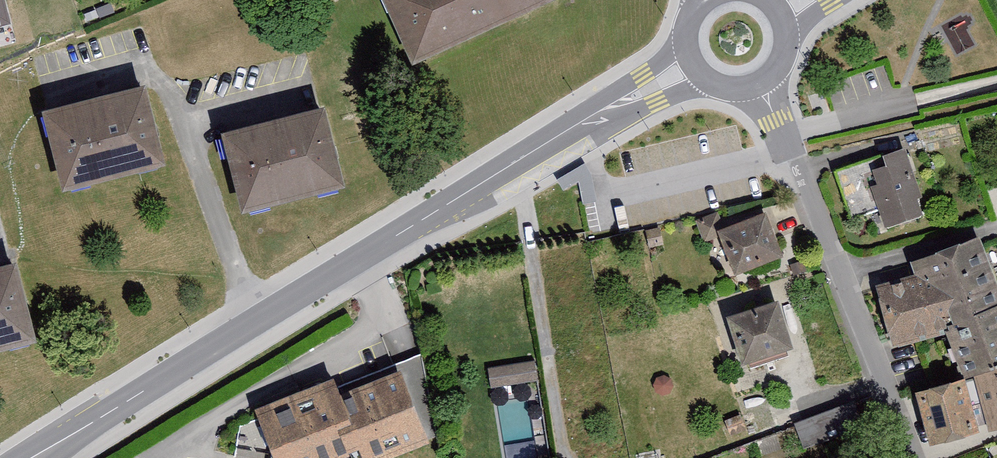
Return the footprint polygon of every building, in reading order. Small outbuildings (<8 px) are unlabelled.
[(10,24),(4,0),(0,0),(0,26),(10,24)] [(412,62),(549,0),(384,0),(412,62)] [(145,86),(43,111),(63,190),(165,164),(145,86)] [(326,107),(222,133),(242,213),(346,187),(326,107)] [(906,149),(835,171),(851,220),(882,210),(887,229),(924,217),(919,199),(926,197),(916,167),(912,168),(906,149)] [(766,215),(721,231),(736,273),(781,257),(766,215)] [(878,288),(896,347),(950,332),(968,375),(973,374),(996,365),(996,284),(979,240),(912,263),(915,276),(878,288)] [(35,341),(15,264),(0,268),(0,350),(35,341)] [(779,303),(729,318),(743,363),(793,348),(779,303)] [(489,387),(534,377),(530,357),(484,368),(489,387)] [(973,374),(988,429),(996,426),(996,367),(973,374)] [(256,410),(275,457),(346,457),(352,455),(353,457),(393,457),(430,444),(401,372),(341,395),(335,379),(256,410)] [(968,375),(916,388),(927,433),(979,420),(968,375)] [(792,421),(801,444),(862,422),(854,398),(792,421)]
